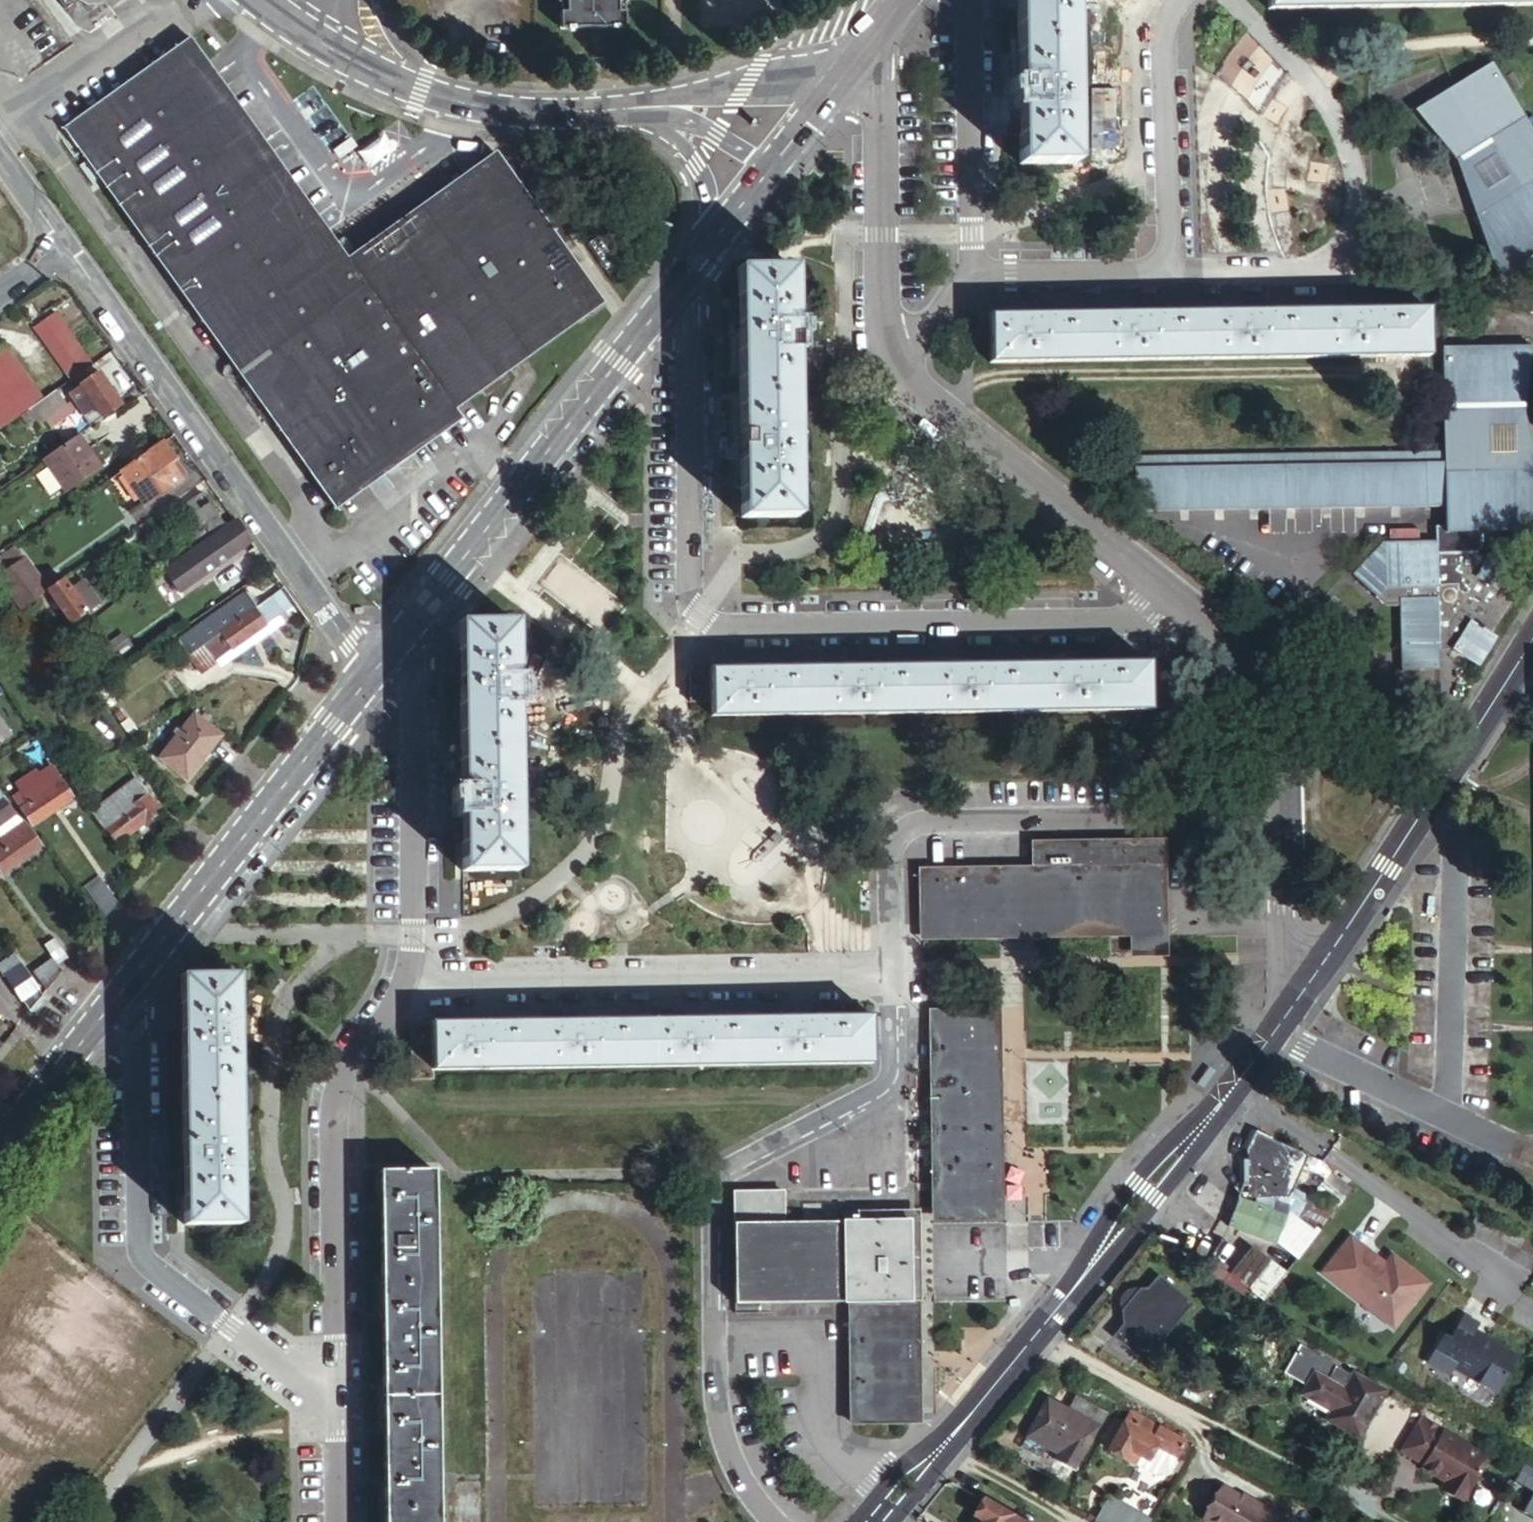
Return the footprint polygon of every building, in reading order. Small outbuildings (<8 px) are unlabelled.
[(66,9),(72,5),(69,0),(60,0),(66,9)] [(559,0),(553,0),(551,2),(559,11),(559,18),(565,18),(565,6),(559,0)] [(565,6),(565,18),(559,18),(559,35),(624,34),(623,17),(617,17),(617,5),(621,0),(559,0),(565,6)] [(617,17),(623,17),(623,10),(629,4),(625,0),(621,0),(617,5),(617,17)] [(1019,165),(1077,165),(1075,0),(1017,0),(1019,165)] [(1268,14),(1532,11),(1532,0),(1269,0),(1268,14)] [(190,39),(65,128),(310,472),(307,474),(333,509),(466,417),(458,406),(603,303),(499,156),(348,261),(190,39)] [(1455,88),(1414,111),(1456,159),(1457,164),(1497,278),(1532,256),(1532,130),(1494,64),(1455,88)] [(795,268),(738,268),(741,486),(742,520),(798,518),(795,268)] [(1372,309),(989,316),(991,365),(1429,356),(1427,309),(1372,309)] [(77,382),(97,369),(61,319),(42,332),(77,382)] [(1136,511),(1445,507),(1446,527),(1446,533),(1480,533),(1532,533),(1532,446),(1525,413),(1532,354),(1532,348),(1442,350),(1445,454),(1135,457),(1136,511)] [(5,432),(31,414),(46,404),(10,352),(0,359),(0,426),(5,432)] [(75,397),(98,429),(128,408),(106,375),(75,397)] [(61,393),(46,404),(31,414),(38,423),(43,420),(49,428),(67,415),(62,407),(68,402),(61,393)] [(169,465),(191,449),(182,437),(129,474),(159,517),(195,492),(180,471),(175,474),(169,465)] [(72,446),(37,471),(60,503),(95,479),(72,446)] [(198,549),(232,524),(210,494),(176,517),(198,549)] [(190,559),(171,573),(186,595),(259,545),(244,524),(192,562),(190,559)] [(1446,533),(1446,527),(1430,528),(1430,546),(1378,547),(1352,577),(1387,606),(1403,606),(1403,599),(1437,599),(1438,650),(1451,650),(1477,667),(1496,641),(1492,638),(1524,590),(1504,577),(1507,574),(1486,559),(1484,561),(1473,553),(1480,543),(1480,533),(1446,533)] [(3,533),(0,535),(0,564),(17,552),(3,533)] [(0,564),(0,576),(2,579),(28,614),(56,595),(32,562),(27,565),(17,552),(0,564)] [(71,584),(56,595),(81,629),(111,606),(93,582),(78,593),(71,584)] [(183,641),(194,656),(208,647),(270,604),(258,587),(183,641)] [(299,609),(287,592),(270,604),(208,647),(229,676),(244,665),(243,663),(236,654),(285,619),(299,609)] [(1403,599),(1403,606),(1404,672),(1439,671),(1438,650),(1437,599),(1403,599)] [(292,628),(285,619),(236,654),(243,663),(292,628)] [(516,621),(458,622),(461,872),(464,872),(520,871),(516,621)] [(712,669),(713,676),(714,707),(714,719),(1150,712),(1150,661),(712,669)] [(714,707),(713,676),(691,677),(692,708),(714,707)] [(159,761),(187,783),(222,738),(194,717),(159,761)] [(13,737),(0,721),(0,746),(13,737)] [(172,804),(134,751),(123,759),(137,779),(99,806),(108,819),(104,822),(118,842),(172,804)] [(35,821),(72,795),(48,762),(11,789),(20,800),(26,796),(33,804),(26,809),(35,821)] [(18,815),(0,789),(0,827),(18,815)] [(26,796),(20,800),(26,809),(33,804),(26,796)] [(2,875),(41,848),(25,825),(0,842),(0,872),(2,875)] [(1042,842),(1042,868),(1159,866),(1159,840),(1042,842)] [(1143,946),(1160,946),(1160,926),(1159,866),(1042,868),(1042,927),(1142,925),(1143,946)] [(919,869),(920,929),(1002,927),(1001,868),(919,869)] [(1001,868),(1002,927),(1042,927),(1042,868),(1001,868)] [(85,891),(108,923),(120,908),(100,880),(85,891)] [(920,929),(920,942),(1131,939),(1131,946),(1143,946),(1142,925),(1042,927),(1002,927),(920,929)] [(0,948),(0,971),(34,1018),(48,1000),(7,944),(0,948)] [(48,951),(56,963),(60,968),(66,964),(54,947),(48,951)] [(38,977),(52,996),(66,977),(60,968),(56,963),(38,977)] [(183,978),(180,979),(185,1227),(243,1226),(237,975),(183,978)] [(932,1012),(934,1211),(991,1210),(991,1012),(932,1012)] [(934,1211),(934,1223),(1005,1222),(1003,1012),(991,1012),(991,1210),(934,1211)] [(871,1019),(433,1022),(433,1026),(433,1073),(871,1071),(872,1069),(871,1039),(871,1019)] [(411,1026),(411,1032),(412,1081),(433,1081),(433,1073),(433,1026),(411,1026)] [(1308,1163),(1260,1136),(1251,1151),(1246,1152),(1248,1190),(1254,1190),(1254,1201),(1287,1205),(1289,1207),(1295,1194),(1308,1163)] [(436,1173),(381,1173),(385,1521),(441,1521),(436,1173)] [(737,1303),(852,1302),(909,1302),(909,1219),(786,1220),(785,1191),(735,1192),(737,1303)] [(1289,1207),(1287,1205),(1287,1215),(1301,1215),(1294,1226),(1315,1240),(1336,1212),(1317,1204),(1309,1201),(1295,1194),(1289,1207)] [(1237,1202),(1226,1232),(1274,1249),(1285,1220),(1237,1202)] [(909,1302),(920,1302),(920,1290),(920,1223),(920,1219),(909,1219),(909,1302)] [(1373,1255),(1352,1238),(1324,1274),(1394,1329),(1428,1285),(1393,1257),(1386,1266),(1381,1271),(1369,1261),(1373,1255)] [(1229,1276),(1261,1300),(1283,1278),(1248,1251),(1229,1276)] [(1381,1271),(1386,1266),(1373,1255),(1369,1261),(1381,1271)] [(1158,1275),(1107,1332),(1139,1362),(1191,1305),(1158,1275)] [(909,1302),(852,1302),(852,1424),(909,1422),(909,1302)] [(922,1422),(920,1302),(909,1302),(909,1422),(922,1422)] [(1458,1319),(1429,1367),(1492,1405),(1521,1356),(1458,1319)] [(1283,1378),(1308,1392),(1316,1377),(1329,1384),(1337,1371),(1299,1349),(1283,1378)] [(1358,1441),(1385,1394),(1354,1376),(1352,1380),(1337,1371),(1329,1384),(1316,1377),(1308,1392),(1304,1398),(1333,1415),(1344,1421),(1339,1430),(1358,1441)] [(1048,1399),(1027,1438),(1058,1456),(1054,1462),(1074,1472),(1106,1412),(1077,1396),(1069,1410),(1048,1399)] [(1131,1413),(1124,1425),(1135,1431),(1142,1418),(1131,1413)] [(1328,1423),(1339,1430),(1344,1421),(1333,1415),(1328,1423)] [(1185,1443),(1142,1418),(1135,1431),(1124,1425),(1109,1453),(1125,1462),(1126,1460),(1130,1452),(1140,1458),(1149,1463),(1157,1448),(1175,1459),(1185,1443)] [(1445,1433),(1421,1420),(1418,1425),(1441,1438),(1443,1434),(1444,1435),(1445,1433)] [(1441,1438),(1418,1425),(1402,1453),(1425,1467),(1423,1470),(1447,1484),(1445,1488),(1447,1495),(1459,1501),(1465,1500),(1488,1461),(1444,1435),(1443,1434),(1441,1438)] [(1130,1452),(1126,1460),(1136,1465),(1140,1458),(1130,1452)] [(1203,1521),(1204,1521),(1275,1521),(1278,1517),(1257,1505),(1256,1508),(1221,1489),(1203,1521)] [(1101,1521),(1133,1521),(1139,1512),(1114,1498),(1101,1521)] [(986,1500),(976,1516),(979,1517),(976,1521),(1024,1521),(986,1500)] [(1152,1519),(1139,1512),(1133,1521),(1150,1521),(1152,1519)]
